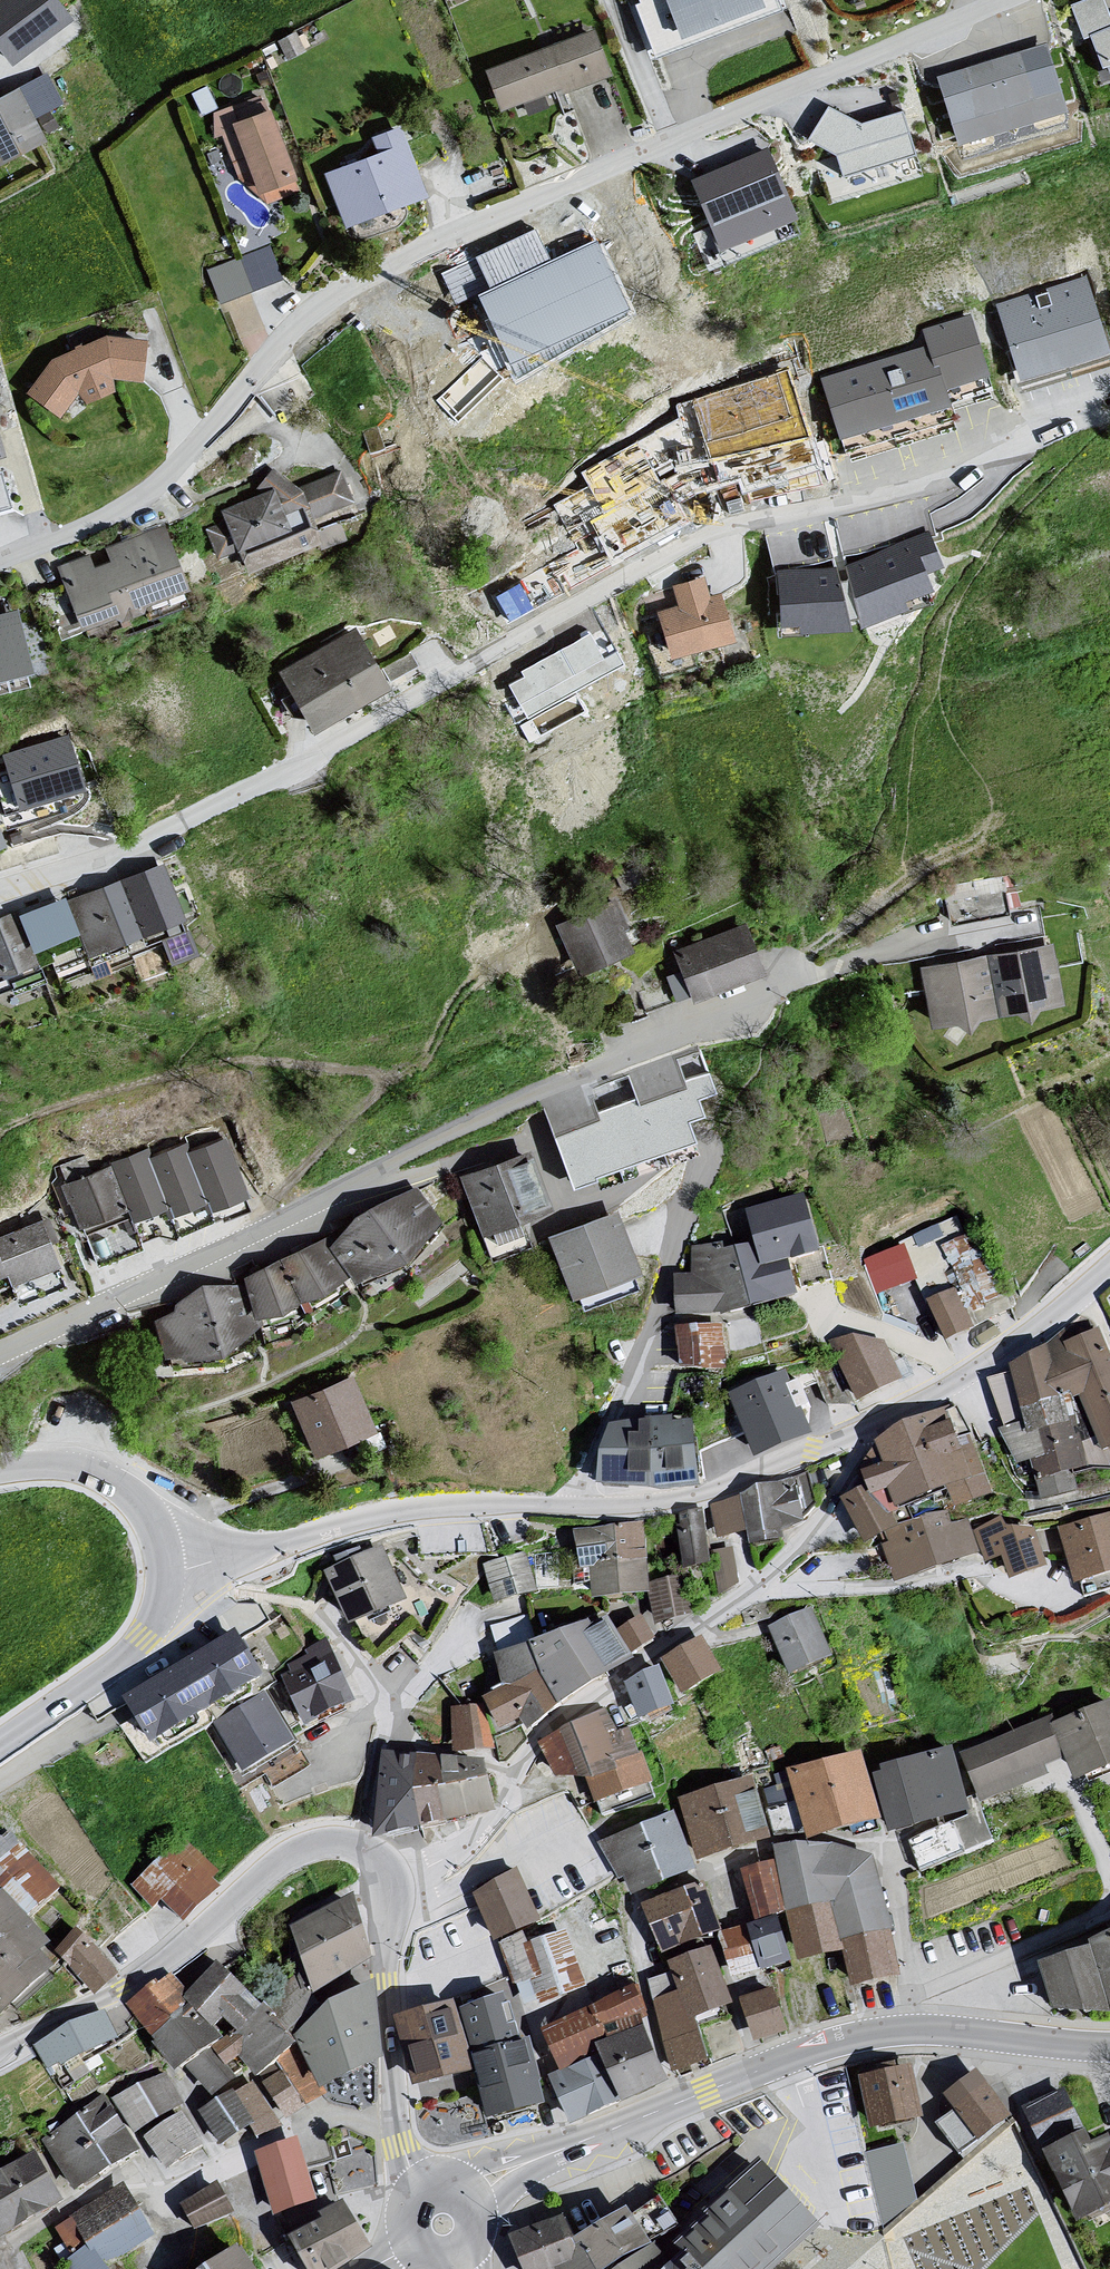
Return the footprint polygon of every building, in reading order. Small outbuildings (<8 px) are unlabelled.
[(10,64),(69,20),(54,0),(0,0),(0,51),(10,64)] [(657,53),(777,8),(774,0),(637,0),(657,53)] [(1106,0),(1086,0),(1072,6),(1084,38),(1091,35),(1104,68),(1109,66),(1109,11),(1106,0)] [(1046,24),(933,67),(965,152),(1078,109),(1046,24)] [(591,32),(486,73),(503,117),(609,77),(591,32)] [(0,98),(0,166),(48,141),(37,119),(61,106),(45,75),(0,98)] [(264,96),(210,117),(235,181),(259,199),(298,184),(264,96)] [(863,123),(829,106),(809,140),(837,155),(842,177),(916,155),(903,111),(863,123)] [(325,174),(344,225),(427,195),(401,124),(372,135),(379,155),(325,174)] [(792,218),(765,153),(697,181),(724,247),(792,218)] [(550,265),(535,234),(482,258),(496,293),(484,299),(520,373),(626,306),(597,246),(550,265)] [(264,249),(204,273),(218,307),(278,283),(264,249)] [(1108,353),(1085,282),(999,310),(1022,380),(1108,353)] [(985,374),(968,321),(928,333),(931,343),(822,377),(842,440),(946,407),(940,388),(985,374)] [(51,360),(26,396),(59,421),(79,394),(85,406),(119,392),(114,380),(141,384),(146,341),(107,336),(51,360)] [(212,532),(222,554),(245,545),(257,573),(323,545),(313,521),(356,503),(344,476),(309,491),(274,465),(257,489),(262,494),(226,509),(232,524),(212,532)] [(93,556),(61,569),(90,636),(200,590),(171,522),(108,549),(115,563),(99,570),(93,556)] [(843,555),(863,615),(907,601),(903,589),(944,576),(928,528),(843,555)] [(833,558),(775,560),(778,623),(854,620),(852,570),(834,570),(833,558)] [(662,610),(674,657),(738,641),(726,595),(714,598),(709,576),(677,584),(682,605),(662,610)] [(43,672),(26,607),(0,614),(0,683),(43,672)] [(567,678),(619,657),(607,629),(555,651),(567,678)] [(361,631),(284,673),(319,732),(395,690),(361,631)] [(57,748),(6,765),(22,814),(73,797),(57,748)] [(184,926),(163,862),(120,879),(144,942),(184,926)] [(940,883),(946,921),(1008,912),(1002,874),(940,883)] [(144,942),(120,879),(67,900),(77,929),(88,962),(144,942)] [(31,946),(77,929),(67,900),(65,896),(19,913),(31,946)] [(616,898),(557,924),(580,976),(639,950),(616,898)] [(13,912),(0,916),(0,991),(10,987),(12,993),(47,981),(41,966),(35,968),(33,960),(36,959),(31,946),(22,924),(18,925),(13,912)] [(746,923),(675,950),(695,1004),(767,976),(746,923)] [(1057,944),(990,958),(1003,1021),(1070,1008),(1057,944)] [(990,958),(921,969),(934,1036),(1003,1021),(990,958)] [(710,1071),(552,1123),(570,1176),(695,1135),(687,1113),(703,1108),(697,1091),(715,1085),(710,1071)] [(222,1138),(187,1153),(214,1215),(219,1222),(253,1208),(222,1138)] [(150,1160),(179,1230),(214,1215),(187,1153),(184,1146),(150,1160)] [(530,1150),(459,1178),(493,1264),(534,1248),(523,1222),(554,1210),(530,1150)] [(156,1231),(179,1230),(150,1160),(147,1153),(110,1167),(137,1238),(156,1231)] [(143,1250),(137,1238),(110,1167),(60,1186),(95,1268),(143,1250)] [(360,1217),(334,1249),(353,1276),(369,1294),(386,1291),(409,1272),(407,1264),(444,1222),(417,1188),(360,1217)] [(750,1212),(759,1246),(766,1271),(789,1265),(797,1293),(832,1283),(808,1196),(750,1212)] [(619,1211),(550,1238),(574,1300),(589,1309),(640,1289),(642,1271),(619,1211)] [(13,1291),(62,1273),(41,1220),(0,1236),(0,1258),(7,1276),(13,1291)] [(328,1240),(245,1280),(257,1320),(305,1307),(353,1276),(334,1249),(328,1240)] [(670,1275),(673,1322),(724,1319),(756,1310),(739,1251),(728,1252),(727,1245),(687,1247),(689,1274),(670,1275)] [(759,1246),(739,1251),(756,1310),(800,1297),(797,1293),(789,1265),(766,1271),(759,1246)] [(923,1296),(947,1346),(976,1332),(951,1282),(923,1296)] [(154,1323),(167,1362),(227,1359),(260,1327),(257,1320),(242,1287),(206,1285),(175,1304),(173,1313),(154,1323)] [(1105,1320),(985,1374),(1000,1431),(1024,1468),(1036,1465),(1045,1506),(1091,1495),(1087,1480),(1109,1478),(1109,1331),(1105,1320)] [(726,1325),(678,1331),(685,1383),(733,1377),(726,1325)] [(881,1340),(831,1340),(859,1397),(897,1377),(881,1340)] [(728,1395),(758,1463),(818,1436),(789,1369),(728,1395)] [(291,1403),(316,1458),(376,1431),(351,1376),(291,1403)] [(901,1421),(874,1442),(884,1464),(859,1473),(866,1484),(872,1497),(889,1491),(897,1508),(949,1490),(956,1508),(994,1495),(958,1401),(901,1421)] [(700,1418),(649,1420),(653,1494),(703,1482),(700,1418)] [(603,1462),(604,1489),(653,1494),(649,1420),(616,1422),(603,1462)] [(805,1479),(742,1499),(756,1543),(797,1530),(813,1505),(805,1479)] [(866,1484),(841,1499),(867,1546),(886,1534),(900,1527),(872,1497),(866,1484)] [(742,1499),(708,1506),(718,1544),(749,1535),(742,1499)] [(705,1512),(676,1517),(685,1571),(710,1567),(715,1566),(712,1553),(705,1512)] [(1061,1530),(1083,1591),(1109,1581),(1109,1513),(1061,1530)] [(1001,1517),(975,1531),(986,1564),(1002,1560),(1011,1581),(1029,1574),(1050,1567),(1037,1529),(1007,1525),(1001,1517)] [(900,1527),(886,1534),(889,1542),(882,1545),(896,1582),(980,1555),(975,1531),(968,1521),(943,1524),(927,1527),(921,1519),(900,1527)] [(649,1522),(572,1530),(578,1574),(592,1576),(596,1608),(648,1602),(650,1582),(649,1522)] [(328,1576),(356,1633),(412,1606),(384,1549),(328,1576)] [(731,1549),(712,1553),(715,1566),(710,1567),(718,1604),(739,1586),(731,1549)] [(492,1592),(557,1586),(554,1551),(528,1554),(528,1551),(488,1555),(492,1592)] [(668,1578),(650,1582),(648,1602),(657,1626),(693,1614),(683,1576),(668,1578)] [(813,1610),(773,1630),(800,1682),(840,1662),(813,1610)] [(526,1619),(489,1630),(496,1658),(534,1648),(526,1619)] [(641,1620),(621,1633),(637,1659),(658,1645),(641,1620)] [(547,1683),(568,1714),(639,1666),(612,1627),(600,1635),(594,1626),(534,1648),(547,1683)] [(244,1633),(128,1701),(159,1753),(274,1685),(244,1633)] [(286,1688),(309,1735),(364,1709),(331,1640),(305,1652),(308,1659),(291,1668),(298,1682),(286,1688)] [(705,1640),(665,1664),(689,1703),(729,1678),(705,1640)] [(532,1738),(568,1714),(547,1683),(534,1648),(496,1658),(504,1690),(485,1700),(507,1740),(525,1729),(532,1738)] [(661,1673),(632,1686),(647,1721),(677,1708),(661,1673)] [(212,1729),(244,1780),(300,1746),(268,1695),(212,1729)] [(1057,1726),(1074,1767),(1080,1784),(1109,1772),(1109,1705),(1057,1726)] [(490,1710),(452,1711),(453,1757),(502,1756),(490,1710)] [(1074,1767),(1057,1726),(1054,1718),(963,1755),(983,1804),(1074,1767)] [(603,1719),(539,1750),(556,1785),(584,1784),(603,1827),(657,1803),(652,1791),(626,1737),(615,1743),(603,1719)] [(956,1748),(875,1774),(896,1841),(978,1816),(956,1748)] [(825,1761),(787,1771),(808,1841),(882,1820),(862,1751),(825,1761)] [(381,1755),(378,1843),(443,1834),(501,1821),(489,1768),(381,1755)] [(754,1776),(678,1799),(698,1862),(772,1840),(754,1776)] [(698,1877),(672,1817),(601,1847),(628,1908),(698,1877)] [(10,1830),(0,1839),(0,1888),(2,1891),(29,1919),(61,1888),(10,1830)] [(182,1842),(135,1888),(179,1933),(226,1888),(182,1842)] [(796,1843),(774,1846),(776,1861),(787,1914),(832,1904),(842,1942),(892,1931),(875,1857),(833,1846),(796,1843)] [(776,1861),(741,1869),(756,1921),(778,1915),(787,1914),(776,1861)] [(517,1878),(472,1899),(496,1950),(523,1937),(541,1929),(517,1878)] [(705,1881),(643,1904),(661,1953),(723,1931),(705,1881)] [(0,1892),(0,2019),(55,1976),(50,1970),(56,1965),(42,1952),(53,1942),(29,1919),(2,1891),(0,1892)] [(292,1935),(315,2001),(375,1965),(356,1899),(292,1935)] [(832,1904),(787,1914),(798,1961),(845,1951),(842,1942),(832,1904)] [(723,1931),(732,1977),(793,1962),(778,1915),(756,1921),(723,1931)] [(88,1938),(77,1928),(56,1951),(96,1996),(120,1974),(88,1938)] [(892,1931),(842,1942),(845,1951),(852,1987),(901,1976),(892,1931)] [(523,1937),(496,1950),(513,2001),(519,2018),(587,1995),(564,1936),(528,1949),(523,1937)] [(1096,1952),(1109,2002),(1109,1942),(1095,1946),(1096,1952)] [(713,1952),(669,1968),(672,1975),(693,2027),(728,2014),(734,2012),(713,1952)] [(1043,1968),(1058,2017),(1109,2022),(1109,2002),(1096,1952),(1043,1968)] [(223,1967),(186,1998),(231,2050),(268,2017),(223,1967)] [(170,1975),(129,2008),(153,2039),(195,2009),(186,1998),(170,1975)] [(693,2027),(672,1975),(648,1985),(675,2079),(731,2060),(740,2046),(734,2023),(728,2014),(693,2027)] [(542,2029),(560,2072),(599,2055),(596,2044),(646,2025),(644,2019),(649,2018),(638,1984),(542,2029)] [(296,2040),(323,2087),(382,2057),(374,1985),(296,2040)] [(775,1991),(742,2003),(757,2046),(789,2034),(775,1991)] [(513,2001),(459,2014),(471,2056),(527,2042),(513,2001)] [(465,2067),(450,2002),(407,2014),(420,2077),(465,2067)] [(153,2039),(183,2080),(190,2076),(216,2055),(225,2049),(195,2009),(153,2039)] [(107,2018),(37,2050),(49,2077),(120,2045),(107,2018)] [(596,2044),(599,2055),(621,2102),(670,2083),(646,2025),(596,2044)] [(253,2080),(284,2126),(326,2098),(275,2028),(233,2057),(253,2080)] [(531,2044),(475,2059),(494,2126),(549,2111),(531,2044)] [(216,2055),(190,2076),(215,2099),(217,2097),(241,2081),(216,2055)] [(560,2072),(548,2078),(568,2130),(621,2102),(599,2055),(560,2072)] [(913,2070),(860,2080),(871,2134),(924,2123),(913,2070)] [(943,2099),(951,2109),(981,2147),(1013,2121),(979,2073),(943,2099)] [(165,2077),(115,2104),(133,2137),(183,2110),(165,2077)] [(217,2097),(199,2111),(220,2145),(252,2127),(261,2141),(284,2126),(253,2080),(217,2097)] [(1028,2116),(1047,2156),(1087,2137),(1068,2097),(1028,2116)] [(138,2157),(99,2100),(36,2142),(75,2199),(138,2157)] [(951,2109),(930,2125),(960,2163),(981,2147),(951,2109)] [(184,2113),(143,2143),(168,2178),(209,2148),(184,2113)] [(1047,2156),(1082,2227),(1109,2213),(1109,2143),(1099,2148),(1092,2134),(1087,2137),(1047,2156)] [(907,2139),(869,2144),(878,2212),(916,2207),(907,2139)] [(257,2156),(274,2222),(318,2211),(301,2145),(257,2156)] [(0,2176),(0,2235),(6,2244),(66,2207),(37,2155),(0,2176)] [(702,2268),(782,2268),(823,2228),(763,2167),(681,2248),(687,2253),(702,2268)] [(69,2214),(72,2220),(56,2231),(75,2263),(66,2268),(111,2268),(159,2240),(124,2181),(69,2214)] [(181,2207),(196,2234),(236,2212),(221,2185),(181,2207)] [(577,2245),(585,2266),(579,2268),(625,2268),(685,2230),(663,2200),(635,2219),(630,2212),(577,2245)] [(292,2235),(312,2268),(335,2268),(367,2246),(344,2204),(292,2235)] [(513,2241),(524,2268),(579,2268),(585,2266),(577,2245),(567,2220),(513,2241)] [(213,2268),(256,2268),(243,2249),(213,2268)] [(687,2253),(670,2268),(702,2268),(687,2253)]
